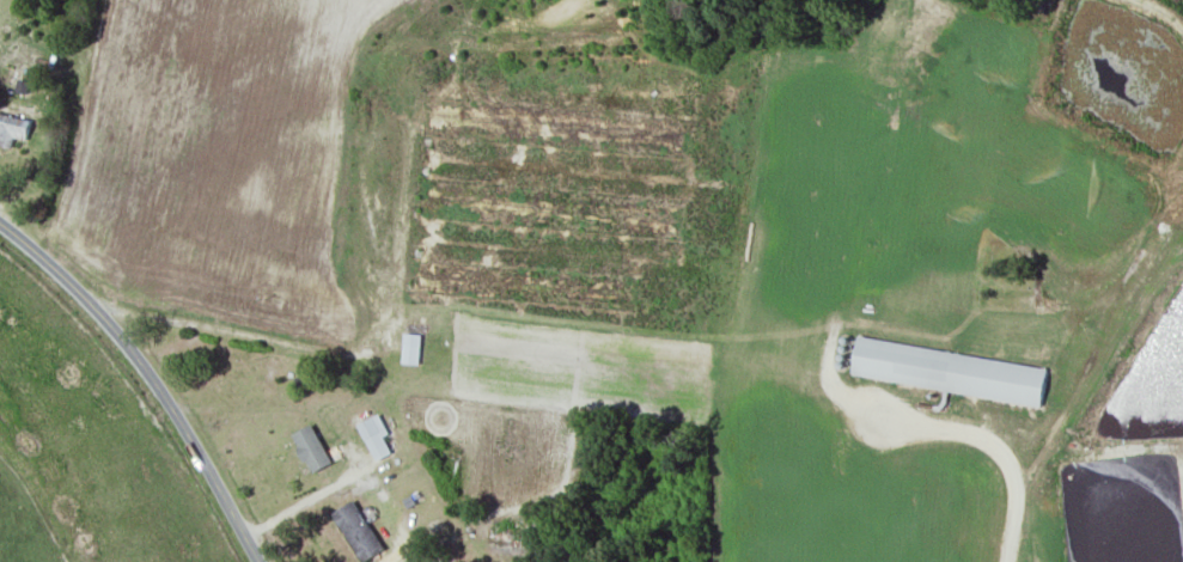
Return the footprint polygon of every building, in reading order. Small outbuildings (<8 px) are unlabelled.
[(427,96),(695,118),(691,160),(423,136),(427,96)] [(15,138),(28,141),(33,122),(0,113),(0,147),(11,150),(15,138)] [(420,334),(404,334),(404,365),(420,365),(420,334)] [(859,335),(1048,369),(1041,408),(852,373),(859,335)] [(358,425),(376,461),(395,452),(377,415),(358,425)] [(331,466),(315,425),(294,434),(311,474),(331,466)] [(383,552),(355,502),(335,513),(362,561),(365,561),(383,552)]
